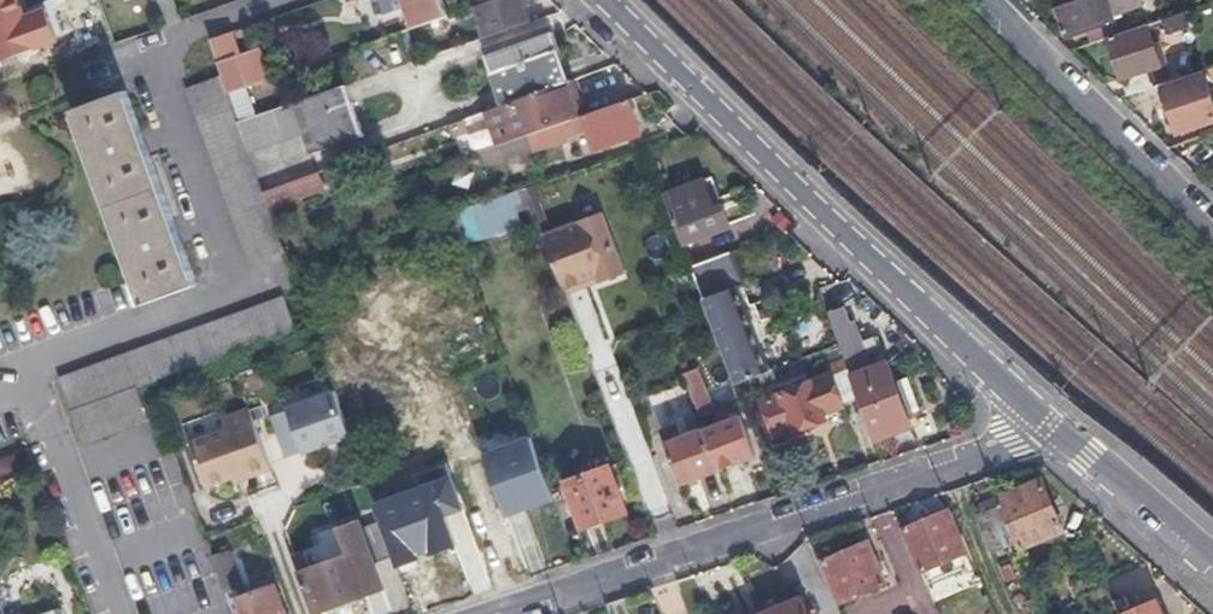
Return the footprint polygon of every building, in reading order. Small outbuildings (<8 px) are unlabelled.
[(29,54),(26,47),(42,41),(40,33),(26,0),(0,0),(0,66),(29,54)] [(393,34),(403,31),(447,16),(442,0),(381,0),(393,34)] [(529,23),(524,7),(530,4),(529,0),(492,0),(476,6),(488,37),(529,23)] [(1056,8),(1068,39),(1086,34),(1089,44),(1106,38),(1133,29),(1127,13),(1115,18),(1114,14),(1141,4),(1140,0),(1078,0),(1056,8)] [(1184,11),(1157,21),(1161,34),(1189,25),(1184,11)] [(1142,26),(1133,29),(1106,38),(1119,79),(1144,71),(1148,81),(1166,75),(1157,45),(1150,46),(1142,26)] [(239,56),(230,33),(210,40),(219,63),(239,56)] [(503,107),(517,102),(571,83),(552,34),(486,57),(503,107)] [(219,63),(223,75),(229,91),(266,78),(256,49),(239,56),(219,63)] [(1144,71),(1119,79),(1125,96),(1150,88),(1148,81),(1144,71)] [(1201,74),(1163,87),(1177,130),(1212,118),(1212,109),(1201,74)] [(268,194),(266,190),(262,179),(251,150),(240,120),(229,91),(223,75),(189,87),(253,265),(289,252),(279,222),(268,194)] [(517,102),(529,135),(586,115),(573,82),(571,83),(517,102)] [(240,120),(251,150),(307,132),(316,151),(366,134),(348,84),(240,120)] [(128,90),(74,109),(146,302),(199,283),(128,90)] [(586,115),(529,135),(537,153),(592,135),(598,151),(642,136),(629,100),(586,115)] [(480,115),(450,125),(460,153),(490,143),(480,115)] [(715,176),(667,194),(686,245),(734,227),(715,176)] [(279,222),(294,217),(283,188),(268,194),(279,222)] [(527,188),(451,213),(458,232),(534,207),(527,188)] [(604,216),(585,222),(596,251),(607,281),(625,275),(604,216)] [(596,251),(585,222),(545,236),(564,288),(596,277),(599,284),(607,281),(596,251)] [(693,267),(737,385),(768,373),(737,289),(741,287),(729,254),(693,267)] [(567,296),(599,284),(596,277),(564,288),(567,296)] [(138,388),(297,328),(288,298),(62,380),(85,442),(149,418),(138,388)] [(861,398),(877,441),(913,427),(909,416),(922,412),(910,376),(898,381),(890,360),(873,367),(867,355),(873,353),(870,346),(867,339),(863,340),(855,321),(848,324),(843,309),(831,313),(842,345),(846,357),(861,398)] [(878,334),(867,339),(870,346),(882,342),(878,334)] [(861,398),(846,357),(825,365),(829,374),(762,400),(776,437),(794,430),(796,432),(828,421),(825,412),(861,398)] [(705,385),(690,390),(700,418),(715,413),(705,385)] [(352,435),(336,390),(288,407),(289,410),(272,415),(286,456),(302,449),(304,452),(352,435)] [(191,441),(208,487),(250,472),(252,476),(273,469),(250,407),(223,417),(227,428),(191,441)] [(704,428),(720,469),(754,456),(739,415),(704,428)] [(681,484),(720,469),(704,428),(666,442),(681,484)] [(487,459),(507,516),(554,500),(534,443),(487,459)] [(36,490),(27,453),(0,460),(0,499),(36,490)] [(484,502),(495,498),(483,464),(472,468),(484,502)] [(554,488),(571,534),(627,513),(609,466),(554,488)] [(1043,480),(997,499),(1016,544),(1019,551),(1067,532),(1043,480)] [(416,566),(475,545),(458,497),(398,517),(416,566)] [(1016,544),(997,499),(984,504),(990,521),(974,527),(987,556),(1016,544)] [(515,540),(555,526),(548,507),(509,521),(515,540)] [(948,511),(904,529),(929,586),(973,567),(948,511)] [(376,565),(394,558),(383,527),(367,534),(360,517),(339,523),(349,553),(314,565),(308,548),(294,552),(317,613),(385,590),(376,565)] [(886,586),(867,541),(823,559),(841,604),(886,586)] [(273,584),(258,589),(242,545),(214,554),(230,599),(236,613),(285,613),(273,584)] [(764,613),(809,613),(802,598),(764,613)] [(1132,613),(1159,613),(1155,606),(1132,613)]
